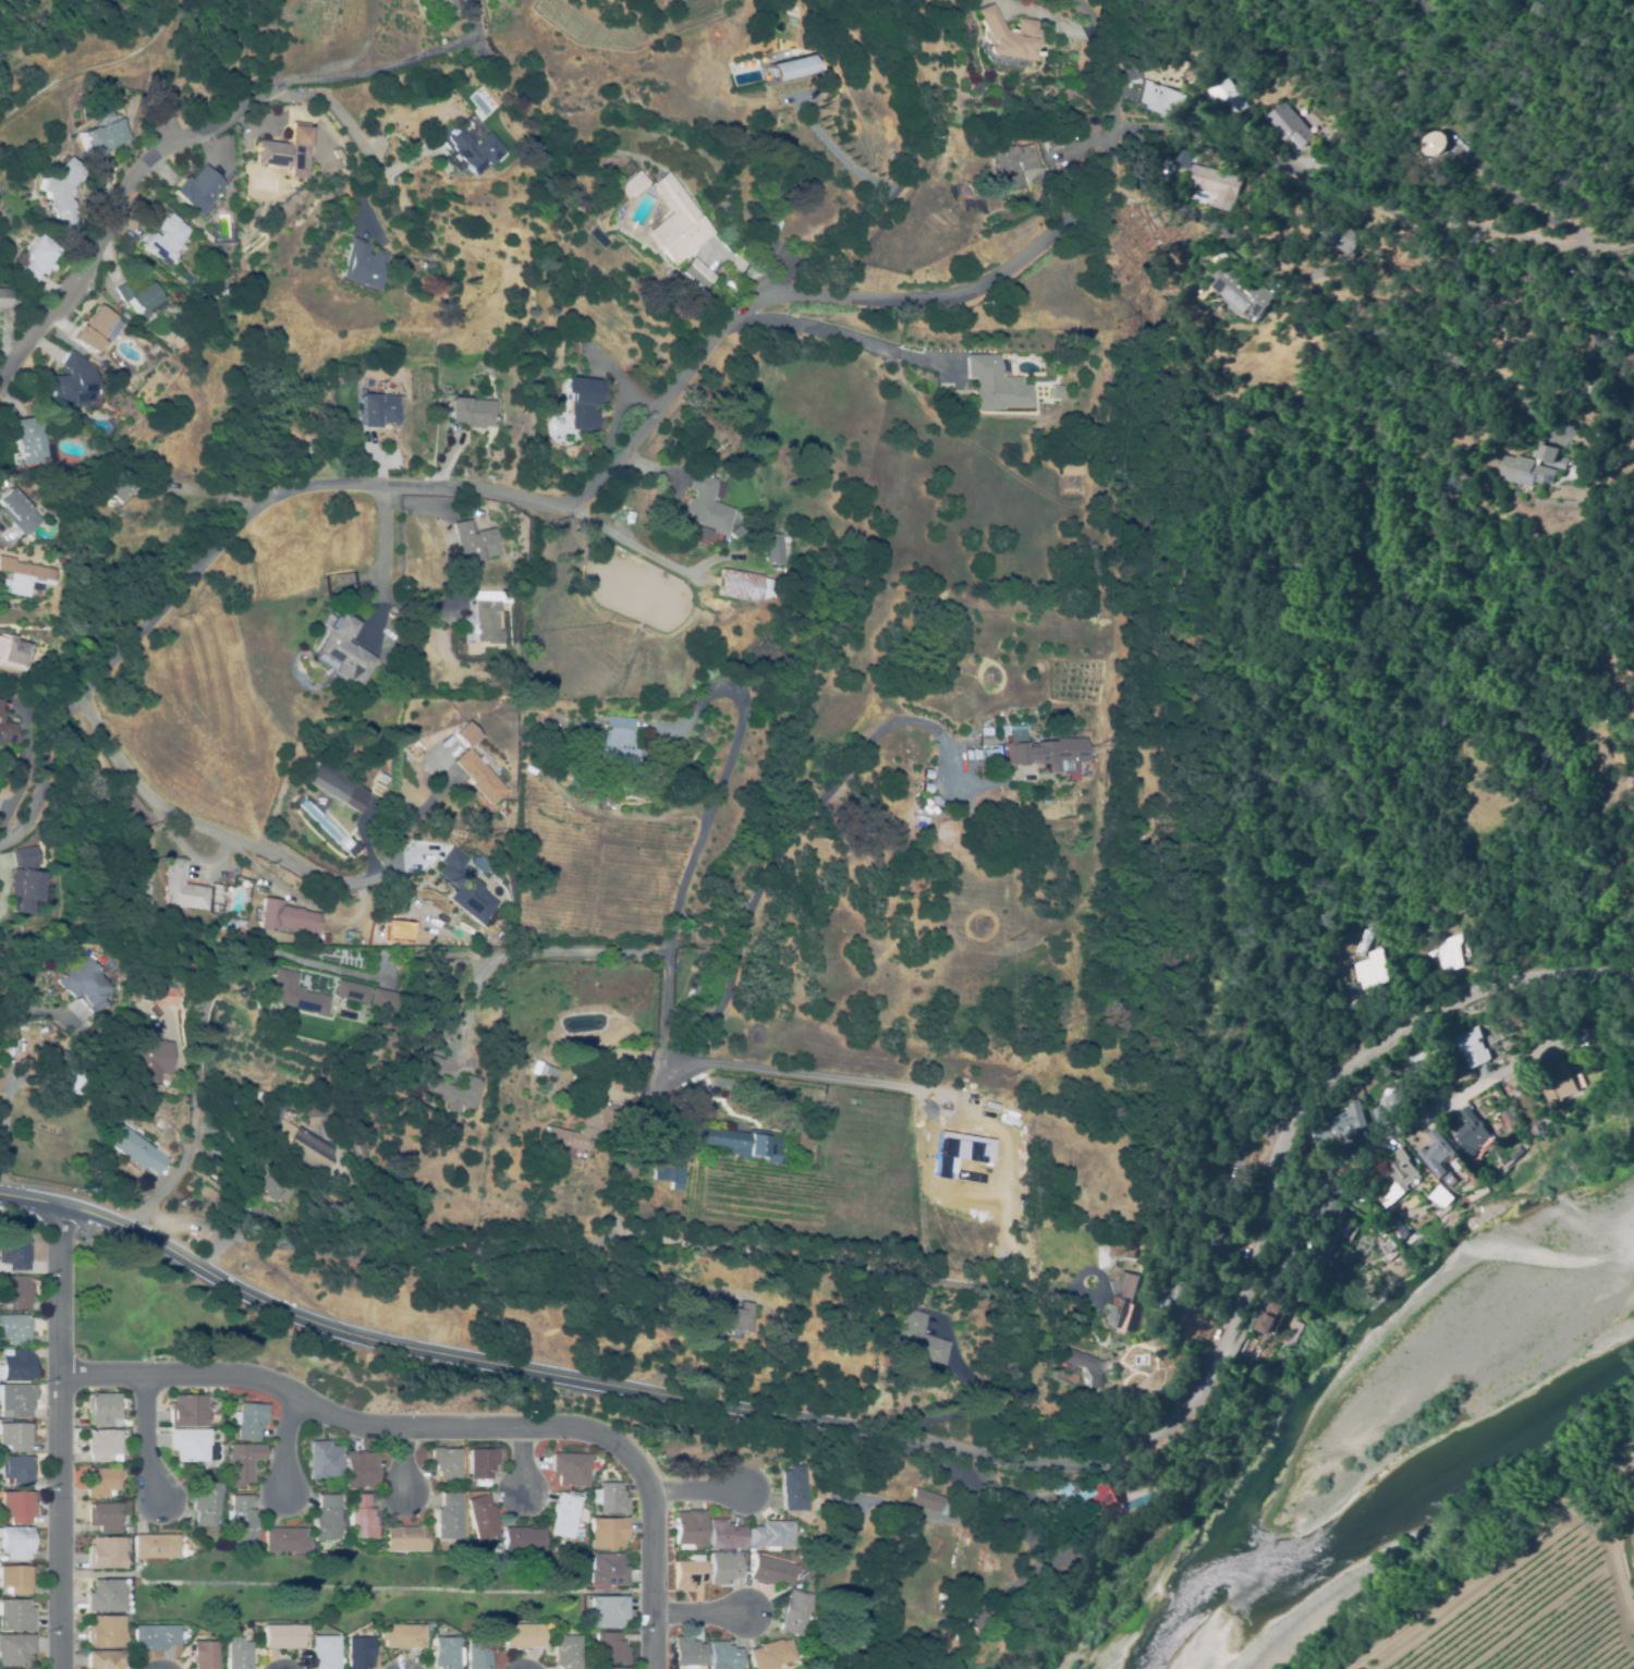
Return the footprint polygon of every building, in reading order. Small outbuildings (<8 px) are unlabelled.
[(438,14),(435,0),(456,0),(459,9),(438,14)] [(1002,24),(1002,25),(1003,26),(1004,29),(1015,31),(1015,32),(1016,33),(1019,34),(1019,32),(1019,29),(1017,29),(1017,24),(1019,21),(1019,20),(1019,17),(1023,19),(1032,20),(1038,21),(1038,24),(1037,28),(1039,29),(1039,32),(1038,42),(1033,41),(1032,47),(1032,49),(1034,49),(1034,51),(1034,52),(1033,53),(1033,56),(1033,59),(1032,61),(1023,60),(990,56),(987,54),(985,51),(985,49),(985,47),(986,47),(987,46),(988,45),(989,45),(989,44),(990,41),(990,39),(989,39),(988,40),(988,39),(985,32),(984,27),(981,23),(979,17),(978,13),(977,10),(983,8),(993,3),(1002,24)] [(814,62),(814,65),(815,68),(815,71),(816,72),(814,72),(810,73),(804,74),(771,82),(771,81),(770,76),(769,73),(768,69),(768,64),(777,62),(789,59),(797,58),(807,56),(812,54),(813,58),(814,62)] [(1215,82),(1221,76),(1232,88),(1247,106),(1242,111),(1231,121),(1209,97),(1205,92),(1215,82)] [(1136,101),(1135,101),(1136,100),(1145,77),(1186,95),(1178,115),(1178,117),(1176,117),(1176,118),(1176,119),(1175,119),(1175,121),(1175,122),(1166,118),(1160,115),(1155,113),(1148,111),(1142,108),(1141,108),(1141,107),(1141,106),(1142,105),(1142,103),(1136,101)] [(1282,100),(1316,136),(1302,149),(1290,136),(1285,141),(1265,118),(1282,100)] [(127,139),(100,149),(101,153),(84,159),(74,133),(92,126),(93,129),(119,118),(127,139)] [(309,127),(303,179),(285,176),(286,167),(253,162),(256,139),(288,144),(290,125),(309,127)] [(471,175),(437,135),(448,126),(451,130),(455,125),(463,135),(465,133),(474,144),(489,132),(504,150),(487,166),(486,163),(471,175)] [(1447,145),(1446,147),(1444,150),(1443,151),(1441,154),(1439,155),(1436,156),(1434,156),(1431,155),(1429,154),(1427,153),(1425,150),(1424,148),(1423,146),(1423,144),(1423,141),(1424,138),(1425,136),(1427,134),(1429,133),(1431,132),(1434,132),(1437,132),(1439,133),(1441,134),(1443,136),(1444,138),(1446,141),(1447,143),(1447,145)] [(998,172),(993,150),(996,149),(995,145),(1000,144),(1000,143),(1010,141),(1010,143),(1013,142),(1014,147),(1021,145),(1021,147),(1036,145),(1040,167),(1020,171),(1023,187),(997,193),(993,173),(998,172)] [(1231,209),(1230,211),(1224,210),(1214,206),(1216,197),(1217,193),(1194,186),(1185,184),(1186,179),(1187,174),(1188,171),(1188,170),(1167,163),(1168,162),(1168,159),(1169,156),(1170,153),(1171,149),(1172,146),(1172,145),(1193,151),(1196,153),(1194,159),(1220,168),(1219,172),(1240,179),(1240,181),(1235,195),(1231,209)] [(52,231),(42,193),(37,191),(41,176),(46,179),(54,171),(53,170),(71,153),(87,171),(70,187),(70,191),(69,195),(66,197),(74,226),(52,231)] [(196,168),(217,190),(203,204),(202,203),(190,215),(166,191),(180,176),(183,181),(196,168)] [(631,198),(620,185),(639,170),(650,183),(631,198)] [(672,266),(647,232),(673,212),(651,184),(669,171),(716,232),(672,266)] [(148,259),(133,247),(134,246),(132,245),(134,243),(133,243),(141,233),(142,234),(144,231),(148,234),(151,231),(146,228),(155,216),(158,219),(163,212),(172,220),(171,221),(182,230),(164,252),(166,253),(158,261),(150,256),(148,259)] [(777,234),(764,229),(770,215),(783,221),(777,234)] [(1351,254),(1315,240),(1325,215),(1361,229),(1351,254)] [(601,230),(598,220),(605,218),(608,228),(601,230)] [(23,282),(9,272),(20,258),(15,255),(32,233),(54,252),(35,278),(29,273),(23,282)] [(374,290),(338,277),(352,237),(369,244),(367,248),(373,251),(374,248),(387,254),(380,271),(383,272),(380,282),(377,281),(374,290)] [(715,277),(697,296),(676,277),(694,257),(715,277)] [(1247,315),(1211,284),(1216,278),(1212,276),(1214,275),(1211,273),(1219,265),(1220,266),(1221,266),(1224,269),(1228,266),(1257,291),(1263,285),(1276,297),(1271,302),(1272,304),(1261,317),(1252,309),(1247,315)] [(103,288),(120,279),(126,291),(143,282),(153,300),(126,315),(118,299),(112,302),(103,288)] [(737,288),(733,292),(724,283),(729,279),(737,288)] [(10,308),(0,308),(0,289),(10,289),(10,308)] [(203,300),(197,305),(193,301),(198,295),(203,300)] [(82,355),(60,339),(70,325),(72,327),(89,304),(107,317),(106,319),(111,324),(106,330),(100,326),(90,340),(92,342),(82,355)] [(82,366),(84,392),(81,393),(82,400),(41,404),(39,376),(58,374),(57,370),(49,365),(60,350),(82,366)] [(968,354),(1001,354),(1001,358),(1011,358),(1011,377),(1021,377),(1021,406),(1000,406),(1000,410),(973,410),(973,391),(975,391),(975,378),(968,378),(968,354)] [(1585,397),(1587,368),(1601,370),(1599,398),(1585,397)] [(562,377),(603,381),(601,402),(594,401),(593,405),(587,405),(586,411),(592,411),(589,433),(563,429),(564,418),(556,417),(558,392),(560,393),(562,377)] [(359,427),(362,393),(381,394),(382,381),(391,381),(390,395),(400,395),(400,405),(401,407),(401,414),(399,416),(401,418),(401,423),(398,425),(393,425),(391,423),(379,422),(379,428),(359,427)] [(1051,399),(1052,383),(1063,385),(1061,400),(1051,399)] [(448,397),(467,398),(467,399),(493,401),(492,427),(480,426),(480,428),(462,427),(462,423),(447,422),(448,397)] [(32,422),(37,458),(31,459),(31,462),(11,465),(4,421),(23,417),(24,423),(32,422)] [(1554,462),(1537,458),(1538,456),(1534,455),(1536,442),(1558,447),(1554,462)] [(1557,467),(1553,482),(1536,477),(1534,485),(1505,478),(1507,474),(1500,472),(1502,461),(1499,461),(1501,451),(1533,459),(1533,462),(1557,467)] [(1084,475),(1060,475),(1060,462),(1083,461),(1084,475)] [(151,500),(137,499),(139,464),(154,464),(154,476),(156,476),(156,479),(153,479),(151,500)] [(723,484),(717,504),(731,509),(721,538),(710,534),(708,540),(684,532),(687,523),(682,521),(684,512),(680,511),(685,497),(690,498),(692,492),(685,490),(692,472),(693,473),(695,467),(710,472),(708,477),(716,480),(723,484)] [(127,490),(107,508),(97,497),(101,494),(100,492),(101,491),(100,489),(107,484),(108,486),(118,478),(127,490)] [(21,543),(0,520),(0,491),(4,487),(34,520),(21,533),(25,538),(21,543)] [(451,523),(476,519),(478,531),(495,527),(497,543),(479,546),(483,562),(468,564),(467,559),(459,561),(451,523)] [(763,560),(763,534),(781,533),(782,559),(778,559),(779,562),(766,562),(766,559),(763,560)] [(22,597),(0,594),(0,579),(3,580),(4,573),(0,572),(0,556),(10,558),(9,562),(48,569),(46,586),(24,582),(22,597)] [(719,568),(760,575),(760,578),(773,581),(771,597),(757,595),(756,602),(715,596),(719,568)] [(508,592),(508,602),(496,602),(496,611),(493,611),(493,630),(505,630),(505,644),(497,644),(497,643),(480,643),(480,642),(470,642),(470,590),(508,592)] [(351,614),(342,608),(347,600),(356,607),(351,614)] [(374,659),(355,689),(342,680),(343,679),(333,672),(338,666),(314,649),(326,632),(317,626),(326,612),(336,619),(340,612),(356,623),(355,624),(356,624),(345,641),(352,646),(353,645),(374,659)] [(17,672),(0,667),(0,639),(2,639),(2,638),(3,638),(4,634),(13,636),(12,641),(25,644),(17,672)] [(13,744),(0,743),(0,716),(7,723),(13,724),(12,731),(14,732),(13,744)] [(633,776),(606,772),(606,766),(580,764),(583,730),(590,731),(590,732),(598,733),(598,731),(600,732),(603,735),(602,739),(603,739),(605,728),(602,727),(603,716),(634,719),(631,748),(635,750),(633,776)] [(466,720),(479,735),(465,748),(452,733),(466,720)] [(1056,739),(1084,739),(1085,762),(1076,762),(1076,771),(1062,772),(1062,770),(1058,770),(1058,772),(1045,772),(1045,770),(1039,770),(1039,764),(1035,764),(1034,760),(1029,760),(1029,765),(1004,765),(1004,743),(1009,743),(1009,735),(1001,735),(1000,727),(1003,727),(1003,726),(1025,724),(1025,743),(1023,743),(1023,747),(1035,747),(1035,742),(1056,742),(1056,739)] [(468,747),(505,790),(488,806),(470,784),(472,783),(452,762),(468,747)] [(996,748),(996,762),(981,762),(981,748),(996,748)] [(973,759),(972,750),(980,750),(981,759),(973,759)] [(963,759),(963,751),(972,751),(972,759),(963,759)] [(345,759),(353,764),(351,768),(343,764),(345,759)] [(305,780),(307,777),(310,771),(315,764),(316,760),(367,792),(366,794),(355,814),(316,790),(310,787),(306,784),(304,782),(305,780)] [(927,779),(918,778),(919,769),(929,770),(927,779)] [(917,783),(926,784),(925,793),(916,792),(917,783)] [(342,850),(351,840),(357,846),(347,856),(342,850)] [(40,864),(38,865),(36,865),(35,872),(37,872),(40,873),(42,873),(41,878),(41,879),(42,881),(42,882),(41,885),(40,886),(40,889),(39,893),(38,898),(38,901),(36,901),(34,900),(33,900),(33,902),(32,904),(32,907),(32,911),(31,913),(31,914),(29,914),(28,914),(26,913),(24,913),(22,913),(21,912),(19,912),(16,912),(15,912),(15,911),(16,905),(19,897),(10,896),(10,891),(11,887),(10,887),(11,877),(11,876),(12,876),(14,868),(26,870),(26,869),(27,866),(20,867),(16,853),(16,852),(15,852),(15,850),(36,846),(39,845),(39,850),(40,857),(41,863),(41,864),(40,864)] [(497,903),(479,925),(448,900),(456,888),(438,873),(446,864),(442,861),(453,846),(470,860),(462,868),(465,870),(485,885),(480,890),(497,903)] [(208,887),(204,911),(180,907),(180,909),(159,905),(163,876),(162,876),(164,856),(186,860),(184,879),(182,879),(182,884),(208,887)] [(220,905),(224,886),(210,883),(206,902),(220,905)] [(303,909),(302,911),(319,914),(316,933),(300,929),(298,930),(276,927),(275,933),(257,929),(263,898),(281,901),(280,905),(303,909)] [(221,903),(220,914),(208,913),(209,902),(221,903)] [(219,916),(242,921),(241,926),(233,925),(232,931),(217,929),(219,916)] [(1419,930),(1430,928),(1432,937),(1422,939),(1419,930)] [(329,935),(328,945),(320,943),(321,934),(329,935)] [(1444,973),(1434,941),(1459,934),(1461,941),(1458,947),(1464,966),(1444,973)] [(1389,982),(1361,988),(1355,965),(1371,961),(1369,951),(1381,948),(1389,982)] [(74,970),(90,955),(107,974),(103,976),(114,988),(106,995),(107,997),(94,1008),(82,994),(76,999),(68,989),(64,989),(60,983),(60,978),(73,967),(74,970)] [(263,1001),(270,967),(294,973),(291,986),(298,988),(298,991),(307,994),(308,992),(326,997),(321,1016),(303,1012),(303,1011),(263,1001)] [(336,978),(369,986),(366,1003),(332,996),(336,978)] [(150,1003),(153,980),(178,983),(175,1006),(150,1003)] [(373,986),(403,992),(399,1013),(368,1007),(373,986)] [(1471,1070),(1454,1036),(1477,1025),(1483,1037),(1479,1038),(1485,1049),(1486,1048),(1491,1059),(1489,1060),(1486,1062),(1471,1070)] [(141,1032),(147,1033),(146,1039),(171,1043),(168,1074),(127,1069),(132,1032),(132,1031),(141,1032)] [(442,1083),(447,1085),(459,1088),(462,1079),(463,1074),(480,1080),(481,1080),(480,1081),(477,1092),(475,1100),(473,1109),(472,1111),(458,1106),(455,1112),(455,1113),(440,1109),(441,1108),(441,1105),(442,1104),(435,1101),(436,1095),(420,1091),(423,1083),(424,1077),(416,1075),(414,1074),(415,1071),(420,1052),(429,1056),(441,1059),(436,1077),(435,1081),(442,1083)] [(534,1063),(535,1061),(545,1065),(544,1069),(539,1076),(529,1073),(534,1063)] [(1564,1061),(1577,1091),(1562,1097),(1563,1100),(1551,1105),(1541,1081),(1559,1073),(1556,1065),(1564,1061)] [(556,1070),(552,1077),(542,1074),(546,1065),(556,1070)] [(66,1070),(69,1070),(71,1070),(73,1070),(75,1071),(77,1071),(81,1071),(82,1071),(82,1075),(82,1079),(81,1082),(81,1085),(81,1088),(80,1092),(80,1094),(75,1094),(73,1094),(70,1094),(68,1093),(63,1093),(62,1093),(62,1092),(63,1086),(63,1081),(64,1075),(64,1070),(66,1070)] [(1532,1079),(1525,1082),(1522,1074),(1528,1071),(1532,1079)] [(1383,1096),(1401,1088),(1410,1109),(1387,1119),(1387,1121),(1377,1124),(1371,1110),(1381,1106),(1381,1108),(1387,1105),(1383,1096)] [(1357,1100),(1365,1126),(1353,1131),(1354,1135),(1344,1138),(1342,1132),(1332,1135),(1327,1121),(1330,1120),(1329,1117),(1336,1116),(1336,1117),(1339,1116),(1338,1111),(1343,1110),(1342,1108),(1346,1106),(1346,1104),(1357,1100)] [(545,1126),(576,1134),(585,1101),(606,1107),(607,1101),(622,1106),(618,1124),(603,1120),(598,1142),(584,1138),(581,1150),(563,1146),(561,1154),(539,1148),(545,1126)] [(1467,1106),(1491,1135),(1478,1146),(1480,1148),(1471,1156),(1452,1134),(1467,1122),(1460,1112),(1467,1106)] [(308,1126),(306,1109),(321,1107),(325,1124),(308,1126)] [(333,1148),(317,1175),(265,1143),(280,1118),(296,1129),(297,1126),(333,1148)] [(166,1123),(161,1130),(156,1124),(161,1119),(166,1123)] [(156,1149),(158,1145),(170,1154),(168,1157),(170,1159),(157,1175),(145,1166),(143,1170),(109,1145),(124,1124),(156,1149)] [(728,1147),(694,1143),(696,1126),(749,1134),(751,1130),(768,1132),(767,1136),(780,1137),(777,1165),(764,1162),(764,1158),(747,1156),(747,1160),(737,1158),(737,1155),(728,1153),(728,1147)] [(1440,1179),(1417,1153),(1424,1147),(1427,1150),(1436,1143),(1428,1134),(1435,1129),(1454,1152),(1441,1164),(1448,1172),(1440,1179)] [(354,1168),(347,1142),(362,1138),(368,1165),(354,1168)] [(1409,1190),(1385,1208),(1381,1204),(1386,1201),(1382,1196),(1389,1191),(1388,1189),(1392,1185),(1383,1174),(1389,1170),(1388,1167),(1399,1158),(1394,1152),(1400,1146),(1410,1158),(1409,1160),(1418,1173),(1414,1177),(1415,1179),(1410,1183),(1405,1185),(1409,1190)] [(257,1175),(247,1169),(254,1160),(264,1167),(257,1175)] [(683,1183),(663,1181),(666,1164),(685,1166),(683,1183)] [(271,1203),(260,1195),(263,1192),(256,1186),(266,1170),(291,1187),(280,1203),(275,1198),(271,1203)] [(670,1184),(670,1182),(678,1183),(682,1183),(681,1186),(681,1191),(679,1191),(670,1190),(670,1184)] [(1439,1184),(1454,1197),(1444,1208),(1427,1197),(1439,1184)] [(1343,1239),(1315,1221),(1328,1198),(1341,1206),(1337,1214),(1352,1223),(1343,1239)] [(1333,1245),(1318,1271),(1303,1262),(1318,1235),(1333,1245)] [(9,1274),(0,1274),(0,1241),(29,1241),(29,1264),(27,1264),(27,1270),(9,1270),(9,1274)] [(1131,1256),(1133,1244),(1142,1245),(1141,1251),(1142,1251),(1141,1258),(1131,1256)] [(1146,1276),(1139,1303),(1144,1304),(1136,1335),(1125,1331),(1126,1329),(1099,1323),(1103,1308),(1097,1306),(1099,1296),(1106,1299),(1107,1292),(1118,1295),(1124,1270),(1146,1276)] [(671,1275),(690,1282),(685,1294),(666,1287),(671,1275)] [(9,1304),(0,1304),(0,1277),(32,1277),(32,1304),(29,1304),(29,1309),(9,1311),(9,1304)] [(1254,1328),(1269,1294),(1281,1300),(1273,1317),(1277,1319),(1270,1335),(1254,1328)] [(749,1332),(715,1326),(715,1323),(707,1320),(708,1311),(705,1309),(707,1300),(710,1300),(711,1298),(730,1301),(730,1300),(735,1301),(735,1303),(742,1305),(743,1301),(755,1303),(749,1332)] [(922,1333),(948,1342),(940,1366),(928,1362),(927,1363),(909,1356),(909,1355),(895,1350),(900,1337),(898,1336),(907,1307),(928,1314),(922,1333)] [(8,1338),(0,1338),(0,1315),(31,1314),(31,1321),(32,1321),(32,1330),(29,1330),(31,1338),(28,1338),(28,1345),(8,1345),(8,1338)] [(715,1327),(712,1338),(705,1337),(706,1326),(715,1327)] [(1073,1362),(1085,1360),(1084,1356),(1088,1355),(1087,1351),(1099,1349),(1101,1357),(1098,1357),(1099,1366),(1094,1367),(1094,1368),(1107,1366),(1109,1386),(1095,1388),(1094,1382),(1062,1388),(1059,1367),(1038,1360),(1042,1348),(1073,1360),(1073,1362)] [(1,1379),(0,1379),(0,1365),(1,1365),(1,1356),(2,1356),(2,1350),(10,1350),(10,1349),(31,1349),(31,1355),(33,1355),(33,1365),(35,1365),(35,1376),(33,1376),(33,1381),(1,1381),(1,1379)] [(29,1417),(0,1417),(0,1400),(0,1385),(36,1384),(36,1400),(32,1400),(32,1410),(29,1410),(29,1417)] [(119,1393),(119,1426),(89,1426),(89,1420),(87,1420),(87,1410),(86,1410),(86,1399),(87,1399),(87,1393),(119,1393)] [(206,1426),(169,1427),(169,1403),(174,1403),(174,1394),(206,1394),(206,1411),(206,1426)] [(235,1439),(236,1426),(231,1426),(232,1412),(237,1412),(239,1403),(259,1404),(259,1403),(268,1404),(266,1422),(263,1421),(261,1427),(258,1427),(257,1441),(235,1439)] [(9,1445),(0,1445),(0,1424),(31,1423),(31,1445),(29,1445),(29,1451),(9,1451),(9,1445)] [(171,1429),(209,1429),(209,1446),(207,1446),(207,1461),(176,1461),(176,1449),(171,1449),(171,1429)] [(120,1430),(120,1461),(90,1462),(90,1454),(88,1454),(88,1451),(87,1451),(87,1434),(88,1434),(88,1430),(120,1430)] [(308,1479),(309,1440),(329,1440),(329,1446),(331,1446),(331,1447),(341,1447),(341,1471),(340,1471),(340,1477),(325,1477),(325,1479),(308,1479)] [(228,1487),(228,1465),(224,1465),(224,1453),(228,1453),(228,1445),(264,1445),(264,1460),(252,1460),(252,1483),(247,1483),(247,1487),(228,1487)] [(460,1448),(460,1479),(438,1479),(438,1471),(435,1471),(435,1464),(430,1464),(430,1448),(460,1448)] [(470,1449),(498,1449),(498,1464),(493,1464),(493,1471),(490,1471),(490,1479),(489,1479),(489,1486),(474,1486),(474,1479),(468,1479),(468,1472),(466,1472),(466,1458),(470,1458),(470,1449)] [(345,1488),(344,1451),(364,1451),(364,1453),(376,1452),(376,1485),(368,1486),(368,1491),(359,1491),(359,1488),(345,1488)] [(551,1453),(589,1454),(589,1470),(587,1470),(587,1482),(586,1482),(586,1486),(557,1486),(557,1473),(551,1473),(551,1453)] [(5,1478),(0,1478),(0,1473),(0,1460),(0,1457),(33,1455),(33,1478),(32,1478),(32,1486),(11,1486),(11,1484),(5,1484),(5,1478)] [(805,1465),(807,1510),(783,1510),(782,1471),(791,1470),(791,1465),(805,1465)] [(86,1469),(119,1469),(119,1490),(108,1490),(108,1498),(87,1498),(87,1490),(86,1490),(86,1469)] [(1121,1502),(1063,1527),(1047,1489),(1069,1479),(1071,1482),(1077,1478),(1082,1488),(1112,1475),(1117,1485),(1113,1486),(1121,1502)] [(221,1484),(215,1528),(194,1525),(196,1512),(194,1511),(194,1510),(192,1509),(196,1479),(221,1484)] [(627,1513),(617,1514),(617,1513),(598,1513),(598,1503),(592,1504),(590,1489),(598,1489),(598,1483),(620,1483),(620,1490),(623,1490),(623,1497),(627,1497),(627,1513)] [(946,1515),(911,1503),(916,1487),(946,1497),(944,1498),(951,1500),(946,1515)] [(1,1516),(1,1493),(33,1493),(33,1502),(34,1502),(34,1516),(29,1516),(29,1524),(10,1524),(10,1516),(1,1516)] [(460,1493),(461,1509),(463,1509),(463,1526),(461,1526),(461,1538),(435,1538),(435,1509),(438,1509),(438,1508),(440,1508),(440,1493),(460,1493)] [(580,1497),(571,1539),(549,1534),(551,1524),(548,1524),(552,1503),(556,1503),(558,1493),(580,1497)] [(350,1538),(350,1525),(345,1525),(345,1511),(350,1511),(350,1494),(369,1494),(369,1508),(373,1508),(373,1516),(375,1516),(375,1538),(350,1538)] [(476,1540),(473,1528),(471,1530),(465,1509),(467,1509),(465,1499),(487,1494),(490,1506),(491,1504),(497,1526),(495,1526),(497,1535),(476,1540)] [(230,1540),(230,1530),(227,1530),(225,1511),(230,1510),(230,1496),(251,1495),(251,1509),(253,1509),(254,1518),(255,1518),(255,1539),(230,1540)] [(339,1495),(339,1538),(318,1538),(318,1539),(314,1539),(314,1516),(315,1516),(315,1509),(318,1509),(318,1495),(339,1495)] [(87,1503),(119,1503),(120,1533),(99,1534),(99,1526),(87,1526),(87,1503)] [(705,1510),(706,1547),(692,1547),(692,1549),(678,1549),(678,1545),(674,1545),(674,1512),(686,1511),(686,1510),(705,1510)] [(589,1518),(627,1518),(627,1540),(622,1540),(622,1549),(590,1549),(590,1533),(589,1533),(589,1518)] [(744,1548),(708,1548),(708,1526),(708,1520),(724,1519),(724,1523),(730,1523),(730,1526),(744,1526),(744,1548)] [(793,1547),(778,1547),(778,1550),(765,1550),(765,1547),(747,1546),(748,1526),(763,1526),(763,1523),(764,1523),(764,1521),(794,1521),(793,1547)] [(1,1537),(0,1537),(0,1528),(0,1526),(32,1527),(32,1554),(29,1554),(29,1559),(9,1559),(9,1554),(1,1554),(1,1537)] [(542,1551),(523,1551),(523,1554),(510,1554),(510,1551),(503,1551),(503,1526),(527,1527),(527,1528),(542,1528),(542,1551)] [(427,1551),(385,1551),(385,1527),(423,1527),(423,1536),(427,1535),(427,1551)] [(308,1551),(264,1551),(264,1528),(304,1528),(304,1536),(308,1536),(308,1551)] [(133,1535),(178,1535),(178,1559),(133,1559),(133,1535)] [(93,1537),(124,1537),(124,1554),(125,1554),(125,1569),(88,1569),(88,1546),(93,1546),(93,1537)] [(626,1585),(589,1585),(589,1571),(584,1571),(584,1557),(593,1557),(593,1554),(621,1554),(621,1567),(626,1567),(626,1585)] [(674,1561),(691,1561),(691,1555),(702,1555),(702,1561),(705,1561),(705,1583),(696,1583),(696,1585),(691,1585),(690,1589),(674,1589),(674,1561)] [(710,1556),(741,1556),(741,1577),(732,1577),(732,1581),(725,1581),(725,1585),(710,1585),(710,1556)] [(755,1556),(795,1566),(790,1587),(775,1584),(773,1586),(748,1579),(755,1556)] [(10,1587),(0,1587),(0,1566),(31,1566),(31,1587),(29,1587),(29,1594),(10,1594),(10,1587)] [(125,1611),(87,1611),(87,1592),(92,1592),(92,1589),(93,1589),(93,1580),(122,1580),(122,1583),(123,1583),(123,1596),(125,1596),(125,1611)] [(812,1594),(801,1636),(779,1631),(782,1620),(778,1619),(783,1598),(786,1598),(790,1588),(812,1594)] [(590,1596),(627,1596),(627,1620),(622,1620),(622,1628),(592,1628),(590,1611),(590,1596)] [(34,1631),(0,1631),(0,1599),(29,1599),(29,1607),(34,1607),(34,1631)] [(968,1623),(981,1610),(991,1621),(978,1634),(968,1623)] [(124,1616),(123,1632),(124,1632),(124,1647),(87,1647),(87,1624),(92,1624),(92,1616),(124,1616)] [(265,1624),(307,1624),(307,1640),(303,1640),(303,1648),(265,1648),(265,1624)] [(380,1624),(424,1624),(424,1648),(385,1648),(385,1640),(380,1640),(380,1624)] [(496,1624),(541,1624),(541,1648),(504,1648),(504,1640),(500,1640),(500,1634),(496,1634),(496,1624)] [(134,1625),(180,1625),(180,1628),(180,1645),(166,1645),(166,1648),(163,1648),(163,1652),(134,1652),(134,1645),(134,1625)] [(627,1664),(621,1664),(621,1662),(598,1662),(598,1642),(595,1642),(595,1632),(620,1632),(620,1641),(623,1641),(623,1646),(627,1646),(627,1664)] [(27,1667),(0,1667),(0,1634),(34,1634),(34,1654),(28,1654),(28,1656),(27,1656),(27,1667)] [(580,1635),(580,1668),(560,1668),(560,1667),(557,1667),(557,1666),(553,1666),(553,1635),(580,1635)] [(251,1642),(251,1668),(224,1668),(224,1658),(227,1658),(227,1636),(243,1636),(243,1642),(251,1642)] [(339,1636),(339,1668),(318,1668),(316,1668),(316,1667),(313,1667),(313,1636),(339,1636)] [(368,1667),(368,1668),(347,1668),(347,1637),(369,1637),(369,1636),(373,1636),(373,1659),(370,1659),(370,1667),(368,1667)] [(490,1642),(491,1668),(467,1668),(467,1636),(481,1636),(481,1642),(490,1642)] [(706,1666),(674,1666),(673,1636),(691,1636),(691,1641),(697,1641),(697,1644),(706,1644),(706,1666)] [(459,1666),(459,1668),(438,1668),(434,1668),(434,1637),(459,1637),(459,1647),(463,1647),(463,1666),(459,1666)] [(775,1666),(775,1668),(754,1668),(748,1649),(759,1647),(759,1645),(780,1638),(780,1641),(789,1638),(795,1660),(775,1666)] [(217,1641),(217,1668),(194,1668),(194,1664),(192,1664),(192,1641),(217,1641)] [(743,1658),(743,1668),(741,1668),(709,1668),(710,1642),(725,1642),(725,1646),(732,1646),(732,1648),(741,1648),(741,1658),(743,1658)] [(127,1665),(127,1668),(87,1668),(87,1650),(125,1650),(125,1665),(127,1665)]
